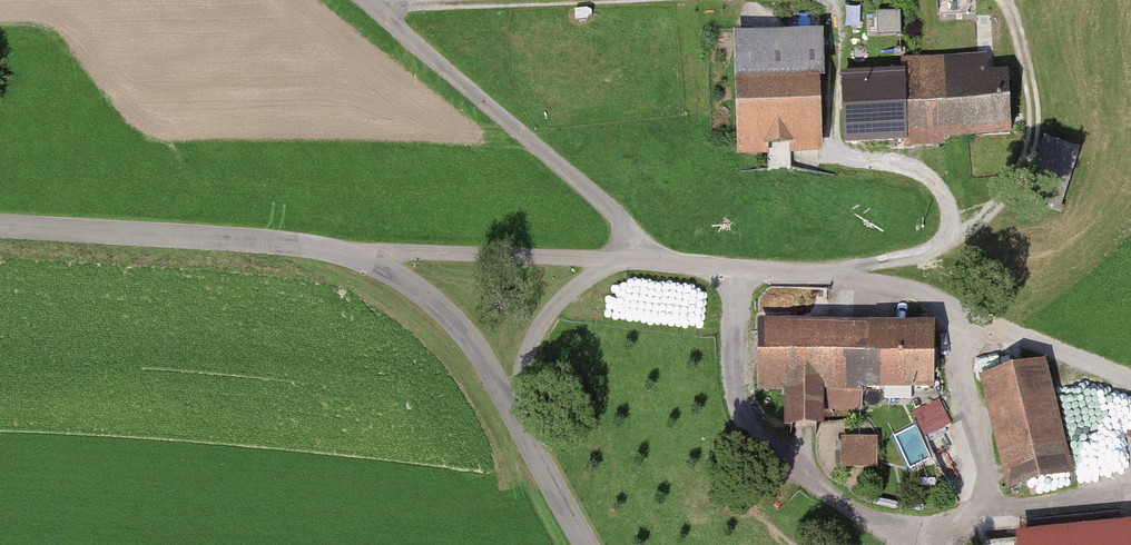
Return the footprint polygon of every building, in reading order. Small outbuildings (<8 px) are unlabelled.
[(735,148),(823,146),(820,42),(732,45),(735,148)] [(843,78),(846,140),(1011,131),(1008,78),(943,79),(943,64),(903,64),(903,74),(843,78)] [(1034,175),(1071,185),(1083,144),(1046,134),(1034,175)] [(863,392),(930,393),(930,331),(756,330),(756,393),(784,393),(784,420),(863,421),(863,392)] [(1006,490),(1071,474),(1044,366),(979,382),(1006,490)] [(918,411),(927,432),(953,422),(944,400),(918,411)] [(842,467),(880,467),(880,434),(842,434),(842,467)] [(1017,544),(1130,544),(1130,528),(1016,541),(1017,544)]
